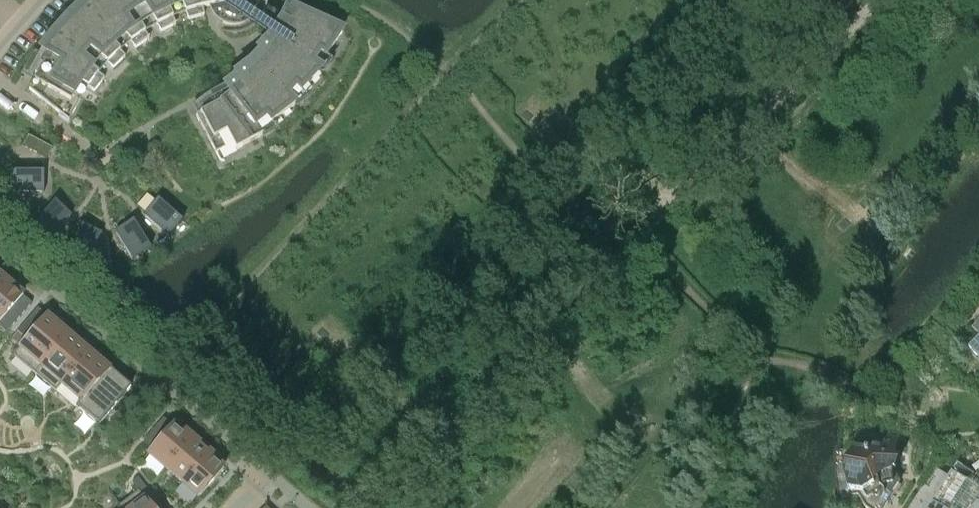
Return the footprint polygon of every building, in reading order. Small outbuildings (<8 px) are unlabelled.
[(88,13),(85,10),(71,23),(74,25),(61,41),(57,39),(45,54),(48,56),(29,89),(70,122),(82,99),(76,96),(82,84),(92,90),(95,92),(105,78),(94,69),(102,59),(112,66),(111,66),(114,68),(126,57),(116,46),(126,37),(134,46),(136,48),(150,39),(142,26),(154,19),(160,29),(161,32),(177,25),(171,11),(183,6),(188,17),(189,20),(205,15),(204,8),(214,6),(213,5),(220,4),(222,13),(223,24),(226,25),(225,30),(224,29),(223,30),(226,31),(229,32),(233,32),(235,32),(240,32),(244,31),(247,30),(250,28),(253,27),(255,26),(257,23),(261,20),(263,17),(264,16),(265,14),(266,11),(266,10),(267,8),(267,6),(268,3),(268,1),(268,0),(102,0),(88,13)] [(220,102),(196,115),(217,153),(224,149),(233,144),(237,149),(243,146),(264,135),(257,126),(267,118),(271,124),(281,117),(296,106),(287,98),(296,88),(301,93),(309,84),(310,84),(322,71),(313,64),(320,53),(326,57),(330,51),(341,36),(341,35),(343,32),(336,29),(288,7),(282,19),(289,24),(269,53),(270,54),(246,79),(247,80),(219,101),(220,102)] [(28,136),(23,146),(47,159),(53,149),(28,136)] [(44,172),(11,172),(11,194),(44,194),(44,172)] [(158,200),(144,216),(168,238),(183,221),(158,200)] [(55,201),(34,226),(50,241),(72,216),(55,201)] [(134,221),(115,233),(132,260),(151,248),(134,221)] [(82,226),(70,256),(90,264),(102,234),(82,226)] [(0,289),(0,323),(3,320),(8,314),(13,308),(18,302),(23,296),(6,282),(0,289)] [(23,296),(18,302),(27,310),(32,304),(23,296)] [(18,302),(13,308),(22,315),(27,310),(18,302)] [(22,315),(13,308),(8,314),(17,321),(22,315)] [(47,317),(38,309),(33,315),(42,322),(47,317)] [(17,321),(8,314),(3,320),(12,327),(17,321)] [(33,315),(28,321),(37,328),(42,322),(33,315)] [(26,340),(19,348),(41,367),(68,335),(47,317),(42,322),(37,328),(32,334),(26,340)] [(3,320),(0,323),(0,327),(7,333),(12,327),(3,320)] [(28,321),(23,327),(32,334),(37,328),(28,321)] [(23,327),(18,332),(26,340),(32,334),(23,327)] [(41,367),(61,385),(89,353),(68,335),(41,367)] [(970,349),(978,358),(978,340),(970,349)] [(81,402),(82,402),(109,371),(89,353),(61,385),(81,402)] [(82,402),(81,402),(76,408),(98,427),(131,389),(109,371),(82,402)] [(172,427),(163,419),(158,425),(167,432),(172,427)] [(165,469),(190,440),(173,425),(172,427),(167,432),(162,438),(157,444),(152,450),(148,455),(165,469)] [(158,425),(153,431),(162,438),(167,432),(158,425)] [(153,431),(148,437),(157,444),(162,438),(153,431)] [(900,481),(897,470),(896,456),(891,455),(893,443),(879,441),(879,436),(875,435),(874,440),(860,438),(859,445),(853,444),(849,451),(849,471),(848,472),(852,492),(859,492),(859,497),(866,507),(884,507),(887,503),(893,494),(900,484),(901,482),(901,481),(900,481)] [(148,437),(143,442),(152,450),(157,444),(148,437)] [(181,483),(206,454),(190,440),(165,469),(181,483)] [(181,483),(198,498),(223,468),(206,454),(181,483)] [(978,501),(978,489),(970,483),(975,475),(964,468),(964,467),(958,463),(949,477),(933,503),(930,507),(975,507),(978,501)] [(911,507),(930,507),(933,503),(949,477),(936,469),(920,494),(911,507)] [(138,479),(131,483),(138,493),(145,488),(138,479)] [(145,488),(138,493),(144,500),(146,502),(152,497),(145,488)] [(146,502),(150,507),(157,507),(159,506),(152,497),(146,502)]
